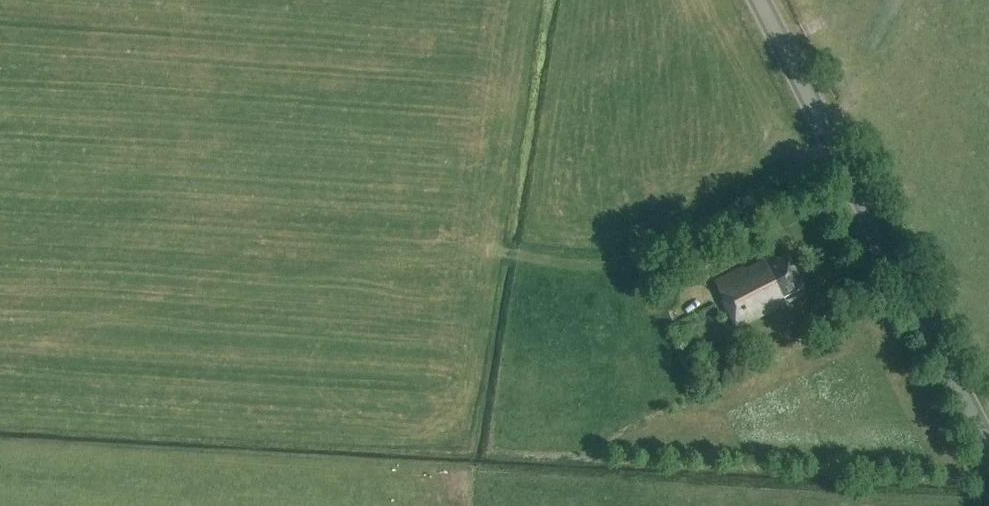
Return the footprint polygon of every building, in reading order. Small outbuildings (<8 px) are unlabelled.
[(803,290),(787,257),(778,262),(776,257),(746,272),(744,269),(715,284),(724,301),(722,302),(735,329),(785,305),(783,300),(803,290)]
